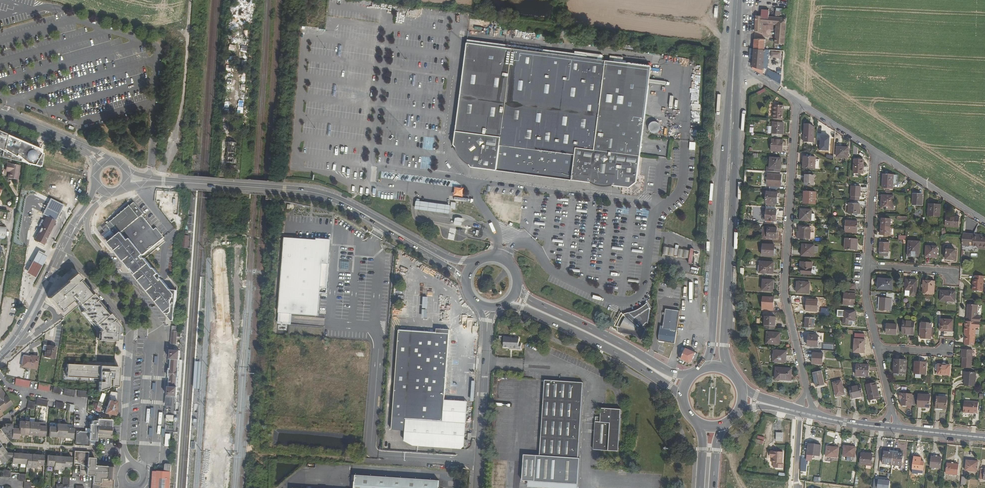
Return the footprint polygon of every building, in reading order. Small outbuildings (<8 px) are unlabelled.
[(780,41),(788,42),(791,14),(760,12),(758,30),(765,31),(766,21),(781,22),(780,41)] [(753,47),(769,49),(769,37),(762,37),(762,36),(758,36),(757,47),(753,47)] [(472,169),(591,185),(596,187),(601,188),(607,189),(612,187),(631,189),(637,184),(652,63),(466,39),(452,144),(455,147),(457,154),(460,158),(463,161),(472,169)] [(768,58),(769,49),(753,47),(753,57),(757,57),(756,67),(767,72),(767,69),(771,69),(772,58),(768,58)] [(774,105),(773,119),(783,120),(784,106),(774,105)] [(772,136),(783,137),(784,123),(773,122),(772,136)] [(660,135),(660,125),(650,125),(650,135),(660,135)] [(39,163),(44,151),(39,149),(41,146),(0,129),(0,147),(39,163)] [(814,143),(815,131),(804,131),(804,143),(814,143)] [(424,137),(423,150),(433,150),(434,138),(424,137)] [(830,146),(830,138),(821,137),(821,145),(830,146)] [(783,152),(783,140),(772,139),(772,151),(783,152)] [(228,153),(236,154),(237,143),(229,142),(229,145),(226,145),(226,147),(228,148),(228,153)] [(848,158),(849,148),(837,147),(837,158),(848,158)] [(235,164),(236,154),(228,153),(227,156),(225,156),(224,159),(227,159),(226,163),(235,164)] [(430,170),(431,158),(422,157),(420,169),(430,170)] [(815,169),(816,158),(804,157),(803,168),(815,169)] [(781,170),(782,158),(770,158),(770,169),(781,170)] [(863,174),(864,160),(854,159),(854,173),(863,174)] [(19,166),(6,163),(5,171),(8,172),(7,178),(17,179),(19,166)] [(769,186),(769,189),(780,190),(780,187),(781,187),(782,175),(768,174),(767,186),(769,186)] [(894,184),(894,175),(883,174),(882,188),(894,189),(894,184)] [(814,186),(815,176),(805,175),(805,185),(814,186)] [(861,197),(861,187),(852,186),(851,196),(851,199),(860,200),(860,197),(861,197)] [(766,207),(777,207),(778,193),(767,192),(766,207)] [(816,204),(816,193),(804,192),(803,203),(816,204)] [(922,206),(923,194),(913,194),(913,205),(922,206)] [(893,209),(894,196),(882,195),(881,208),(893,209)] [(63,205),(50,199),(42,214),(56,221),(63,205)] [(449,203),(416,199),(415,207),(448,211),(449,203)] [(112,240),(132,224),(143,214),(134,203),(102,228),(105,232),(102,235),(105,239),(109,236),(112,240)] [(859,214),(860,204),(849,204),(849,213),(859,214)] [(941,205),(929,204),(928,216),(940,217),(941,205)] [(766,221),(776,222),(777,210),(767,209),(766,221)] [(800,221),(812,221),(812,214),(812,210),(801,209),(800,221)] [(143,260),(141,257),(164,238),(156,228),(154,230),(142,215),(112,240),(108,243),(171,319),(174,320),(177,291),(176,291),(171,290),(162,280),(160,281),(158,278),(161,276),(154,268),(153,269),(144,258),(143,260)] [(959,227),(960,217),(946,216),(945,226),(959,227)] [(55,222),(46,217),(34,240),(43,245),(55,222)] [(881,227),(891,228),(891,219),(882,219),(881,227)] [(845,233),(857,233),(858,222),(846,221),(845,233)] [(481,231),(463,227),(462,232),(480,236),(481,231)] [(811,238),(811,228),(800,227),(799,238),(811,238)] [(891,228),(881,227),(881,235),(890,235),(891,228)] [(777,239),(777,229),(763,228),(763,238),(777,239)] [(187,237),(187,232),(185,232),(181,232),(179,248),(187,249),(188,237),(187,237)] [(963,233),(963,237),(962,245),(979,247),(984,247),(984,237),(983,237),(983,235),(978,234),(978,237),(974,236),(974,234),(963,233)] [(317,242),(284,239),(278,325),(291,326),(292,315),(318,317),(320,294),(327,295),(331,245),(332,241),(317,240),(317,242)] [(858,251),(858,239),(846,239),(845,250),(858,251)] [(908,256),(919,257),(920,242),(909,241),(908,256)] [(889,256),(889,242),(880,242),(880,256),(889,256)] [(774,257),(775,245),(763,244),(762,256),(774,257)] [(814,257),(815,245),(802,244),(802,256),(814,257)] [(925,257),(937,258),(938,247),(926,246),(925,257)] [(679,249),(676,249),(665,247),(663,254),(674,256),(677,256),(689,258),(690,251),(679,249)] [(955,261),(956,250),(947,249),(946,260),(955,261)] [(47,257),(38,252),(26,273),(35,278),(47,257)] [(773,274),(774,263),(760,261),(759,273),(773,274)] [(812,275),(813,263),(801,262),(801,267),(802,268),(801,274),(812,275)] [(98,340),(115,341),(116,339),(120,339),(120,327),(95,297),(76,275),(48,298),(60,313),(65,310),(68,314),(79,304),(84,310),(81,312),(93,326),(96,324),(101,330),(98,332),(98,340)] [(983,292),(984,276),(975,275),(975,279),(973,279),(973,291),(983,292)] [(893,290),(893,279),(878,278),(878,289),(893,290)] [(917,291),(917,280),(906,279),(905,290),(917,291)] [(773,291),(774,280),(763,280),(762,291),(773,291)] [(934,294),(935,282),(924,281),(923,293),(934,294)] [(810,294),(810,283),(797,282),(797,293),(810,294)] [(856,291),(845,290),(844,305),(855,306),(856,291)] [(955,302),(956,291),(941,290),(940,301),(955,302)] [(894,293),(887,292),(887,298),(880,298),(879,310),(891,311),(892,298),(894,298),(894,293)] [(774,308),(774,298),(763,297),(762,309),(770,310),(771,308),(774,308)] [(818,312),(818,300),(807,300),(806,311),(818,312)] [(969,301),(967,321),(980,322),(981,322),(981,318),(977,317),(978,302),(969,301)] [(650,308),(647,303),(638,309),(628,313),(623,314),(622,313),(618,320),(615,326),(617,327),(618,332),(636,336),(640,340),(646,329),(643,326),(646,322),(648,322),(650,308)] [(675,343),(680,311),(666,309),(663,326),(661,326),(659,338),(659,341),(675,343)] [(849,321),(854,321),(855,321),(856,312),(844,311),(843,324),(849,325),(849,321)] [(468,317),(468,315),(463,314),(462,330),(472,330),(473,317),(468,317)] [(765,319),(764,329),(775,329),(776,317),(763,316),(763,319),(765,319)] [(814,329),(815,318),(806,318),(805,328),(814,329)] [(953,332),(953,320),(940,319),(940,331),(953,332)] [(903,334),(914,335),(914,323),(909,323),(909,321),(904,321),(903,334)] [(965,345),(975,345),(976,327),(979,328),(980,322),(967,321),(966,321),(965,332),(966,332),(965,345)] [(931,339),(932,323),(922,322),(921,339),(931,339)] [(401,331),(430,333),(431,326),(402,324),(401,331)] [(886,334),(896,335),(897,325),(887,324),(887,329),(886,334)] [(71,344),(80,344),(81,331),(81,329),(72,329),(71,344)] [(453,334),(430,333),(401,331),(399,330),(392,430),(405,430),(406,424),(418,425),(418,419),(443,421),(444,400),(445,392),(449,392),(451,359),(453,334)] [(171,332),(171,344),(176,345),(177,338),(181,338),(182,332),(171,332)] [(767,344),(778,345),(778,338),(780,338),(780,333),(767,332),(767,344)] [(864,339),(865,334),(855,334),(854,353),(865,353),(866,340),(864,339)] [(818,347),(819,336),(809,335),(808,346),(818,347)] [(516,337),(508,337),(508,340),(504,340),(503,350),(510,351),(510,352),(515,353),(515,357),(520,357),(520,347),(515,347),(516,337)] [(44,357),(54,358),(56,347),(46,345),(44,357)] [(695,350),(689,347),(687,349),(682,347),(678,355),(682,357),(681,359),(691,364),(696,353),(694,352),(695,350)] [(963,358),(962,367),(972,368),(973,350),(962,349),(962,358),(963,358)] [(168,380),(167,396),(171,396),(177,396),(178,387),(178,380),(178,378),(179,374),(179,370),(179,366),(180,360),(180,351),(171,350),(169,366),(169,373),(168,380)] [(787,363),(787,351),(774,351),(773,362),(787,363)] [(823,365),(824,354),(813,353),(813,364),(823,365)] [(30,357),(23,356),(21,366),(36,369),(38,357),(30,355),(30,357)] [(906,374),(907,360),(895,359),(894,373),(906,374)] [(926,374),(927,362),(915,362),(914,374),(926,374)] [(118,386),(118,366),(67,364),(66,376),(101,377),(101,380),(99,380),(99,390),(111,385),(118,386)] [(869,377),(869,365),(857,364),(856,376),(869,377)] [(938,364),(938,370),(938,374),(950,375),(951,365),(938,364)] [(792,381),(792,369),(776,368),(775,380),(792,381)] [(825,385),(822,371),(813,373),(817,387),(825,385)] [(976,373),(964,372),(964,376),(965,377),(964,386),(975,387),(976,373)] [(30,380),(16,378),(15,384),(29,387),(30,380)] [(578,458),(580,428),(580,422),(583,383),(545,380),(540,456),(524,455),(522,480),(577,484),(579,458),(578,458)] [(845,395),(841,381),(833,382),(836,397),(845,395)] [(38,389),(48,391),(50,384),(39,382),(38,389)] [(880,398),(876,383),(867,385),(870,401),(880,398)] [(863,396),(861,385),(850,388),(852,399),(863,396)] [(118,387),(111,387),(110,392),(112,392),(104,413),(112,415),(114,415),(116,413),(118,387)] [(2,414),(1,412),(12,404),(0,388),(0,416),(2,414)] [(901,405),(912,406),(913,394),(900,393),(900,399),(902,399),(901,405)] [(918,407),(929,408),(930,395),(919,394),(918,407)] [(175,397),(166,396),(166,404),(175,405),(175,397)] [(946,397),(938,397),(937,397),(936,408),(947,409),(948,397),(946,397)] [(467,401),(444,400),(443,421),(418,419),(418,425),(406,424),(405,430),(404,440),(413,446),(462,449),(465,446),(465,440),(466,433),(467,401)] [(978,413),(979,402),(964,401),(963,413),(974,414),(974,413),(978,413)] [(595,423),(595,430),(594,449),(618,451),(621,409),(602,408),(601,422),(596,422),(595,423)] [(111,419),(97,418),(97,421),(93,420),(92,421),(91,424),(89,424),(89,432),(76,431),(75,445),(79,445),(85,445),(89,446),(89,443),(89,440),(96,441),(97,433),(98,433),(103,434),(107,434),(110,434),(111,419)] [(0,429),(2,432),(5,436),(8,440),(11,438),(12,428),(12,424),(5,424),(5,426),(3,426),(0,429)] [(820,456),(821,445),(808,444),(807,455),(820,456)] [(826,456),(838,458),(839,448),(827,446),(826,456)] [(855,457),(856,447),(844,446),(843,456),(855,457)] [(6,451),(0,455),(0,461),(2,463),(10,457),(8,454),(7,452),(6,451)] [(115,467),(110,466),(101,466),(94,465),(95,458),(91,458),(88,457),(88,452),(84,452),(78,451),(74,451),(73,465),(80,465),(80,475),(93,476),(92,487),(113,487),(115,467)] [(892,465),(894,452),(884,451),(883,464),(892,465)] [(783,464),(783,452),(771,452),(771,458),(772,458),(772,463),(774,464),(773,468),(784,469),(784,464),(783,464)] [(904,454),(894,452),(892,465),(902,466),(904,454)] [(16,453),(13,453),(12,463),(20,464),(20,453),(16,453)] [(872,466),(873,454),(862,453),(860,465),(872,466)] [(941,469),(942,457),(932,456),(931,467),(941,469)] [(912,470),(919,470),(923,470),(924,462),(920,461),(920,460),(914,459),(912,470)] [(965,471),(977,472),(979,462),(967,460),(965,471)] [(154,487),(171,487),(173,464),(163,463),(162,471),(155,470),(154,487)] [(958,475),(959,464),(947,463),(946,474),(958,475)] [(439,481),(401,479),(356,476),(355,487),(438,487),(439,481)] [(878,479),(878,480),(877,487),(890,487),(890,480),(878,479)]
